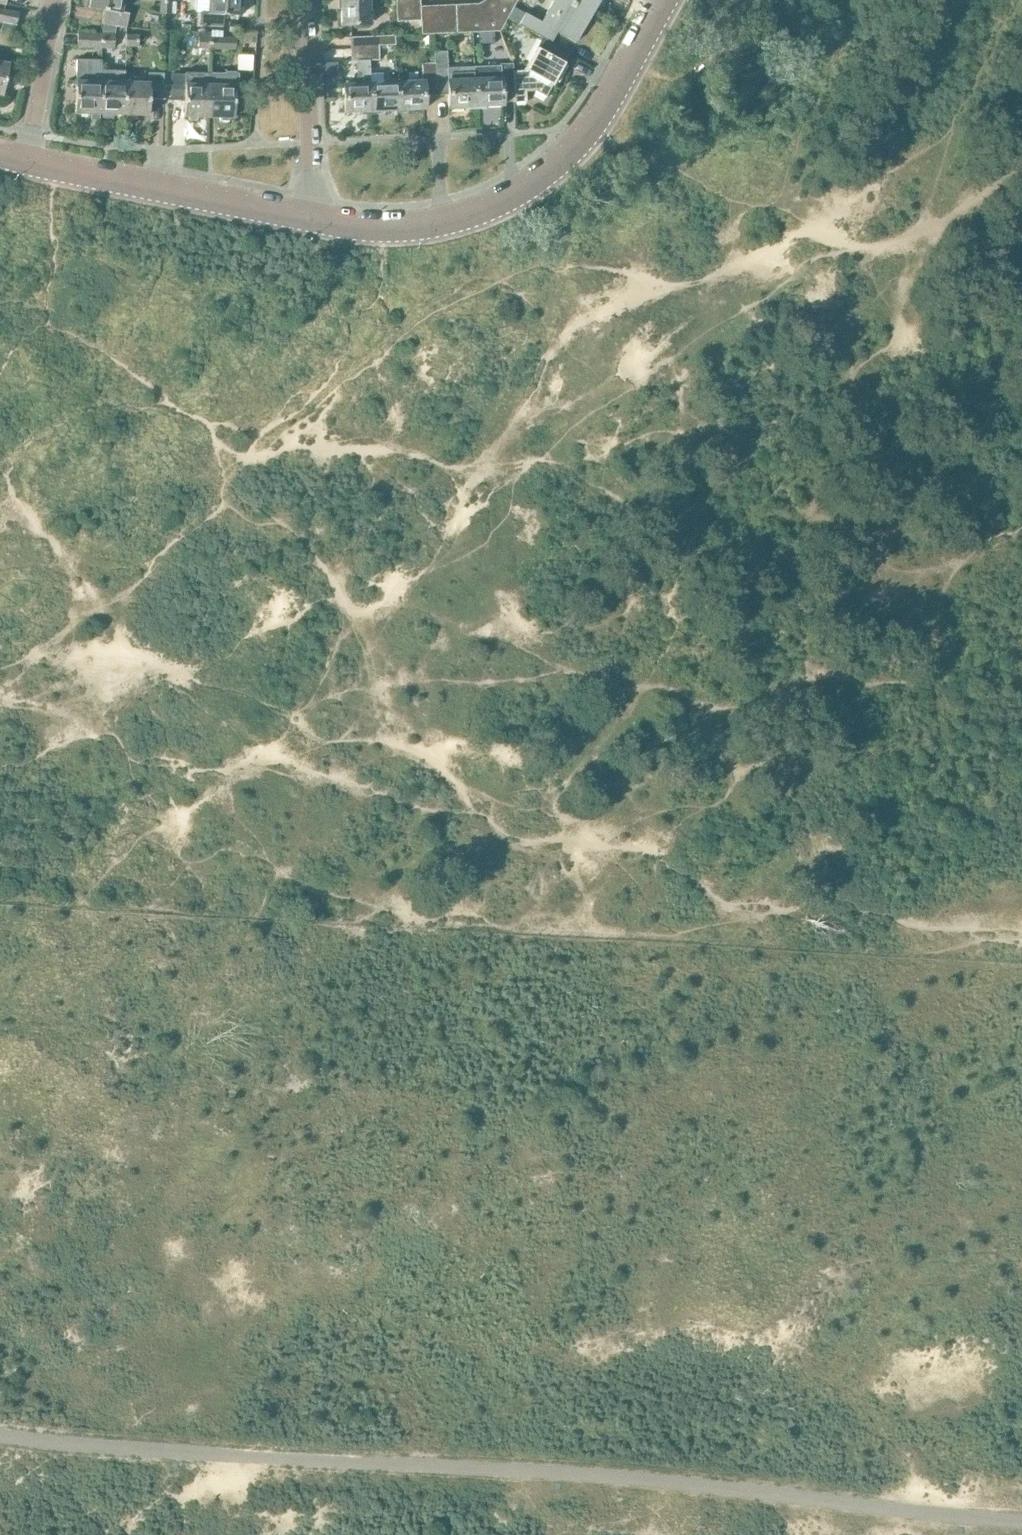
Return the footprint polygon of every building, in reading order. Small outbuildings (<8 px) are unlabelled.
[(123,0),(91,0),(90,7),(105,9),(102,22),(105,23),(117,25),(127,27),(129,13),(121,12),(123,0)] [(241,0),(209,0),(208,12),(200,11),(199,24),(223,25),(224,14),(240,15),(241,0)] [(369,0),(339,0),(339,9),(342,9),(342,25),(370,25),(369,0)] [(409,20),(408,0),(397,0),(398,21),(409,20)] [(421,8),(420,0),(408,0),(409,20),(421,20),(421,8)] [(508,18),(489,0),(487,0),(480,6),(489,31),(501,31),(508,18)] [(514,6),(516,2),(513,0),(489,0),(508,18),(514,6)] [(591,14),(567,0),(554,0),(542,22),(514,6),(508,18),(519,24),(542,37),(551,42),(557,31),(576,42),(591,14)] [(591,14),(599,0),(567,0),(591,14)] [(171,13),(172,1),(161,1),(160,13),(165,13),(171,13)] [(457,32),(469,32),(468,6),(456,7),(457,32)] [(480,6),(468,6),(469,32),(489,31),(480,6)] [(422,34),(434,33),(433,7),(421,8),(421,20),(422,34)] [(434,33),(446,33),(445,7),(433,7),(434,33)] [(446,33),(457,32),(456,7),(445,7),(446,33)] [(0,8),(0,21),(3,22),(17,25),(19,12),(0,8)] [(15,34),(17,25),(3,22),(2,31),(15,34)] [(114,47),(115,34),(117,25),(105,23),(103,34),(102,47),(114,47)] [(102,47),(103,34),(78,33),(78,46),(102,47)] [(140,34),(128,34),(127,46),(139,47),(140,34)] [(351,48),(377,47),(377,45),(394,44),(393,35),(365,36),(351,37),(351,48)] [(211,48),(212,38),(199,37),(198,48),(211,48)] [(570,52),(551,42),(542,37),(524,71),(512,71),(514,92),(514,103),(525,102),(525,89),(531,89),(545,96),(570,52)] [(236,38),(212,38),(211,48),(235,49),(236,38)] [(378,60),(377,47),(351,48),(352,61),(355,61),(378,60)] [(100,113),(101,70),(102,60),(78,59),(76,113),(100,113)] [(0,61),(0,94),(3,95),(9,63),(0,61)] [(396,82),(397,110),(424,108),(423,94),(436,93),(434,62),(421,63),(422,81),(396,82)] [(434,62),(436,93),(447,92),(448,107),(475,106),(473,66),(447,67),(447,62),(434,62)] [(473,66),(475,106),(501,105),(501,92),(514,92),(512,71),(512,63),(500,64),(500,65),(473,66)] [(126,71),(101,70),(100,113),(124,114),(125,82),(126,71)] [(209,117),(210,72),(186,71),(186,74),(171,73),(170,99),(185,100),(185,116),(209,117)] [(224,73),(210,72),(209,117),(234,118),(235,84),(239,84),(240,74),(238,72),(226,71),(224,73)] [(149,83),(125,82),(124,114),(149,115),(149,99),(162,99),(163,74),(150,74),(149,83)] [(370,111),(397,110),(396,82),(369,83),(370,111)] [(344,112),(370,111),(369,83),(342,84),(344,112)]
